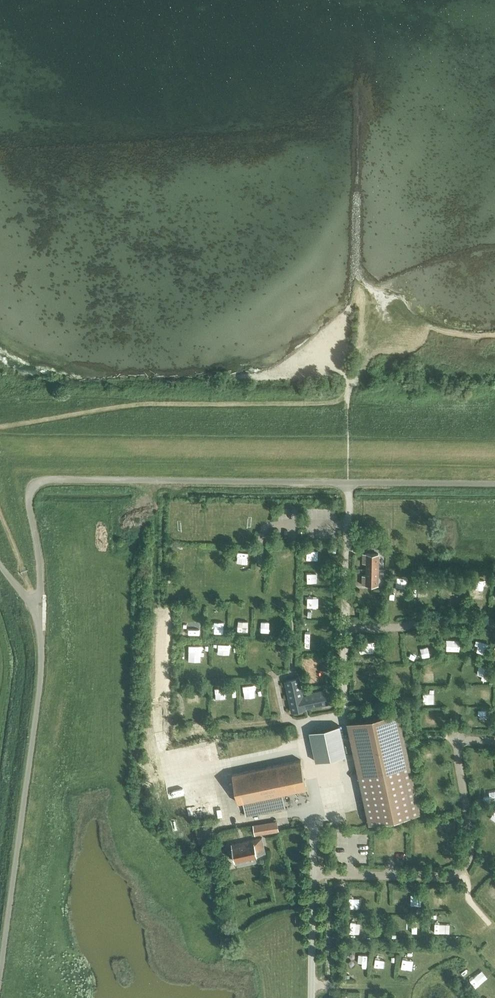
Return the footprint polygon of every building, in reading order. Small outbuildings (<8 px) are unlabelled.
[(364,552),(363,552),(362,562),(368,562),(368,568),(378,568),(378,553),(364,552)] [(312,564),(312,572),(322,571),(322,563),(312,564)] [(368,574),(362,574),(362,584),(377,584),(378,568),(368,568),(368,574)] [(397,590),(408,590),(408,580),(398,580),(397,590)] [(226,614),(213,613),(212,624),(226,625),(226,614)] [(318,628),(309,629),(310,637),(318,636),(318,628)] [(418,641),(429,637),(428,632),(416,636),(418,641)] [(270,634),(270,644),(280,644),(280,634),(270,634)] [(385,666),(384,656),(374,656),(375,666),(385,666)] [(484,674),(494,674),(494,663),(484,664),(484,674)] [(298,678),(284,681),(291,712),(305,709),(305,708),(325,703),(323,691),(302,696),(298,678)] [(232,690),(231,679),(220,680),(221,690),(232,690)] [(192,694),(202,694),(202,683),(192,683),(192,694)] [(351,753),(366,822),(419,810),(397,709),(344,720),(346,732),(351,753)] [(309,732),(315,761),(345,755),(341,733),(339,725),(309,732)] [(300,759),(231,774),(238,805),(243,803),(246,816),(285,807),(282,794),(295,791),(307,789),(305,782),(300,759)] [(345,800),(331,803),(332,813),(347,811),(345,800)] [(254,826),(255,832),(276,830),(276,823),(254,826)] [(211,833),(198,836),(199,842),(212,840),(211,833)] [(241,843),(231,846),(231,847),(235,861),(266,852),(262,837),(241,843)] [(412,887),(412,896),(423,897),(423,887),(412,887)] [(360,949),(363,959),(369,957),(365,947),(360,949)]
